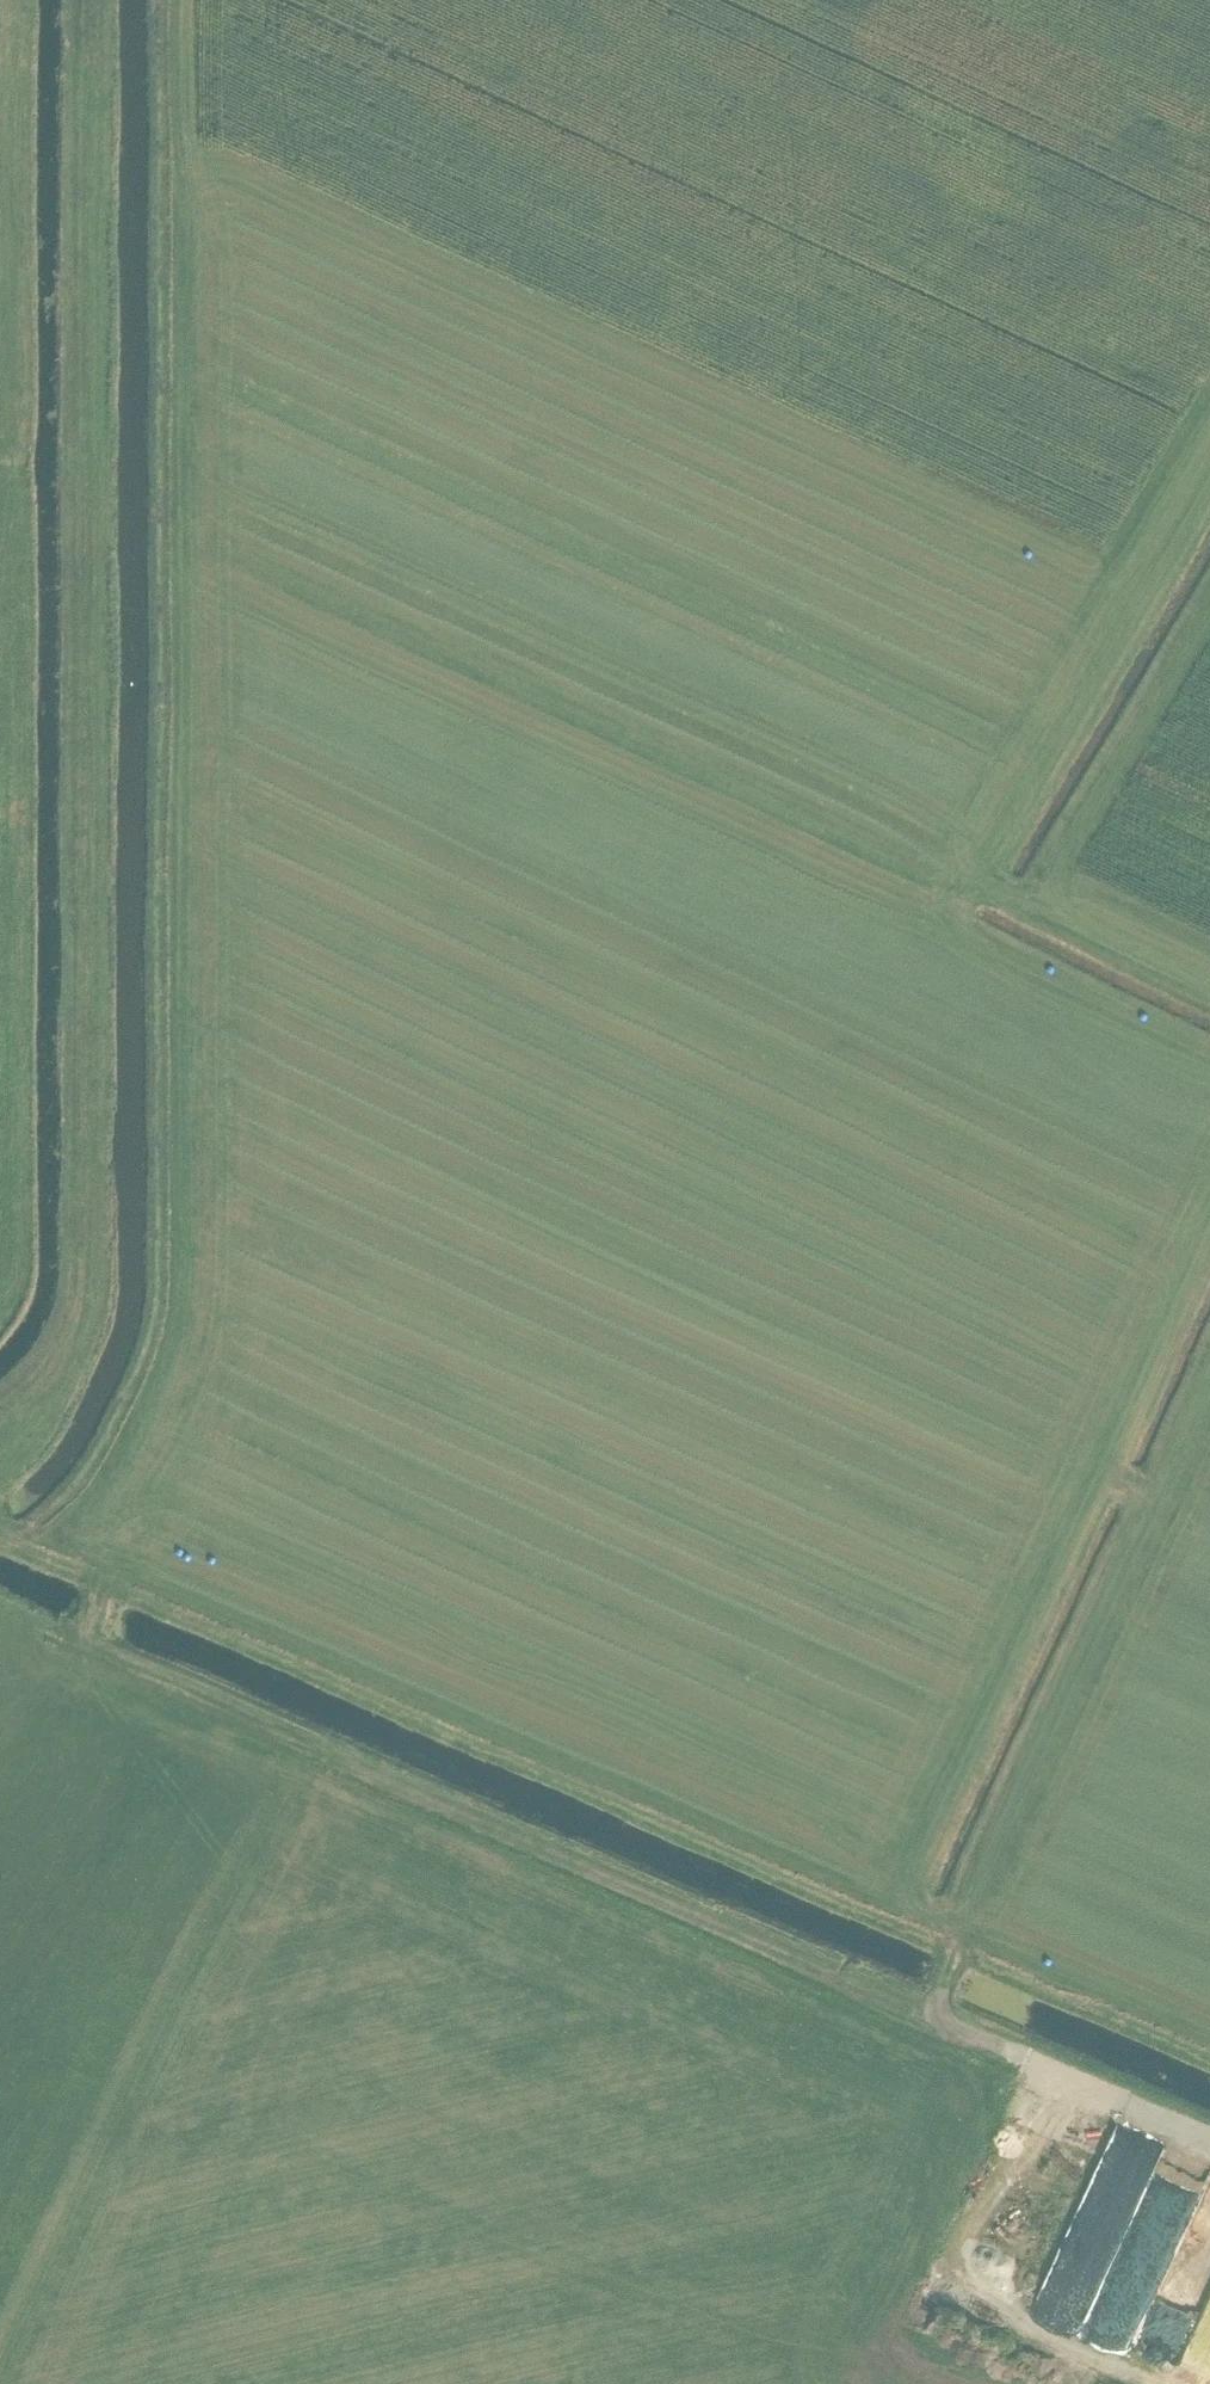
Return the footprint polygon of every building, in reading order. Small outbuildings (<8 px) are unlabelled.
[(1196,2328),(1209,2298),(1209,2175),(1149,2306),(1196,2328)] [(1077,2222),(1057,2258),(1102,2282),(1122,2246),(1077,2222)]
